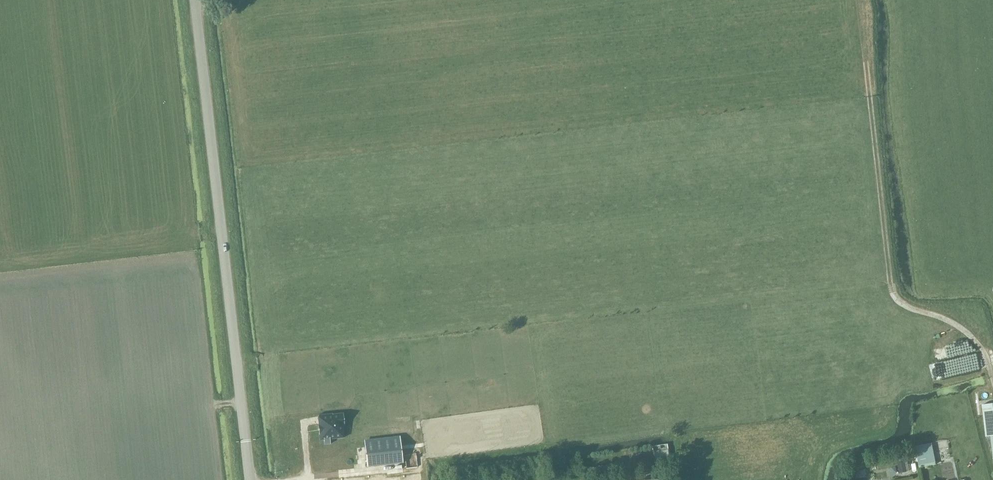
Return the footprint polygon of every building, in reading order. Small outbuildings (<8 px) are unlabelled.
[(981,348),(935,357),(938,371),(955,367),(954,360),(961,358),(962,366),(984,361),(981,348)] [(982,404),(984,421),(992,420),(992,403),(982,404)] [(333,414),(318,416),(319,424),(318,425),(320,440),(324,440),(324,444),(330,444),(330,439),(344,437),(342,426),(344,425),(343,413),(333,415),(333,414)] [(984,421),(986,437),(991,436),(992,436),(992,420),(984,421)] [(940,436),(942,444),(952,441),(950,433),(940,436)] [(384,452),(401,450),(400,438),(364,442),(367,467),(385,465),(384,452)] [(936,464),(932,443),(915,446),(919,467),(936,464)] [(904,462),(897,463),(899,473),(906,472),(904,462)]
